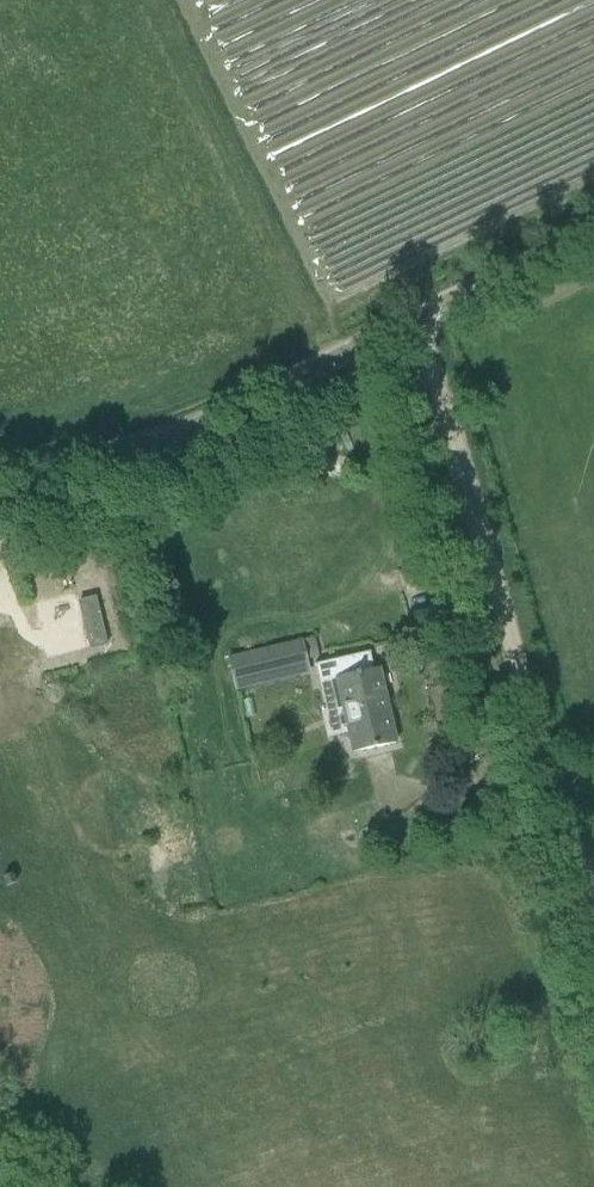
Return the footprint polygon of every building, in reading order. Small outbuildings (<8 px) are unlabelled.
[(226,658),(232,681),(307,662),(301,639),(226,658)] [(368,648),(314,660),(319,682),(334,679),(351,752),(370,748),(393,743),(373,656),(370,657),(368,648)] [(454,760),(444,762),(447,771),(456,769),(454,760)] [(437,798),(426,800),(429,810),(440,808),(437,798)] [(11,874),(2,877),(5,887),(14,883),(11,874)]
